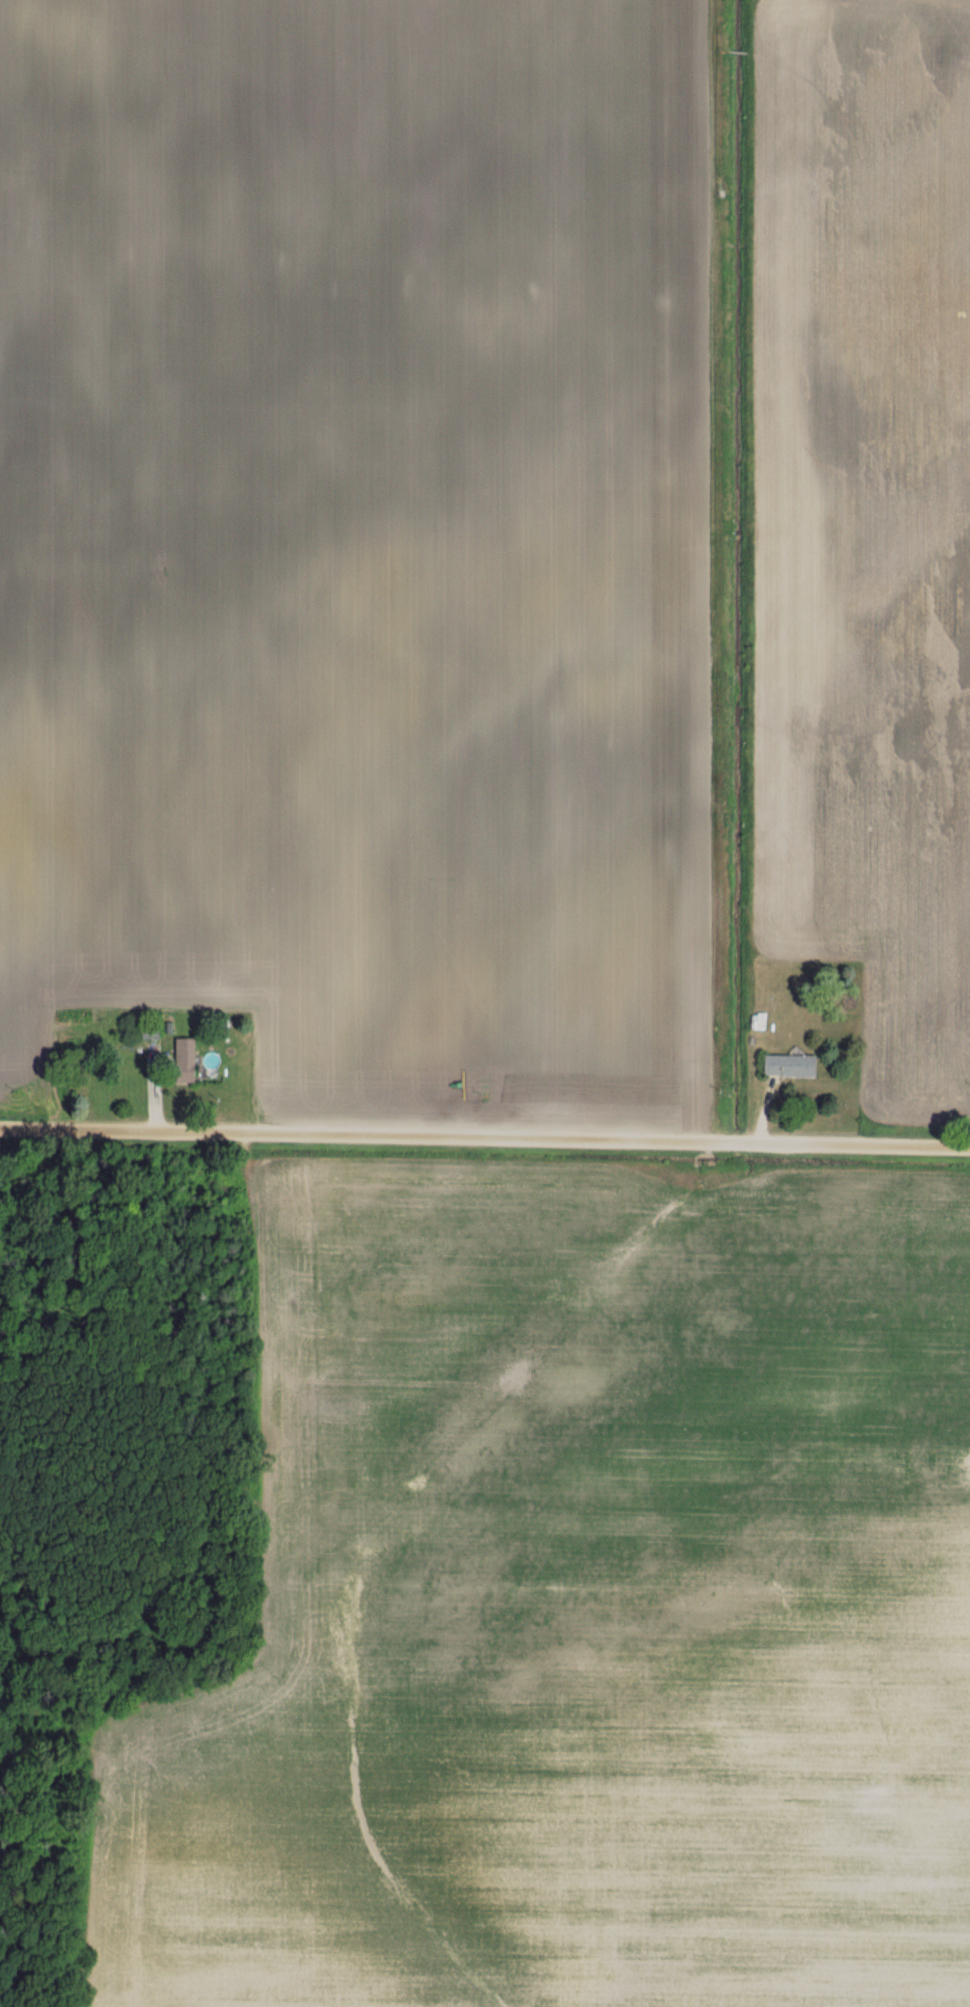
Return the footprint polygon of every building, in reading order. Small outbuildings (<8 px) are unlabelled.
[(770,1029),(770,1015),(758,1015),(758,1029),(770,1029)] [(164,1037),(164,1024),(149,1024),(149,1037),(164,1037)] [(201,1082),(201,1038),(180,1038),(180,1082),(201,1082)] [(823,1078),(824,1055),(772,1054),(772,1076),(823,1078)]
